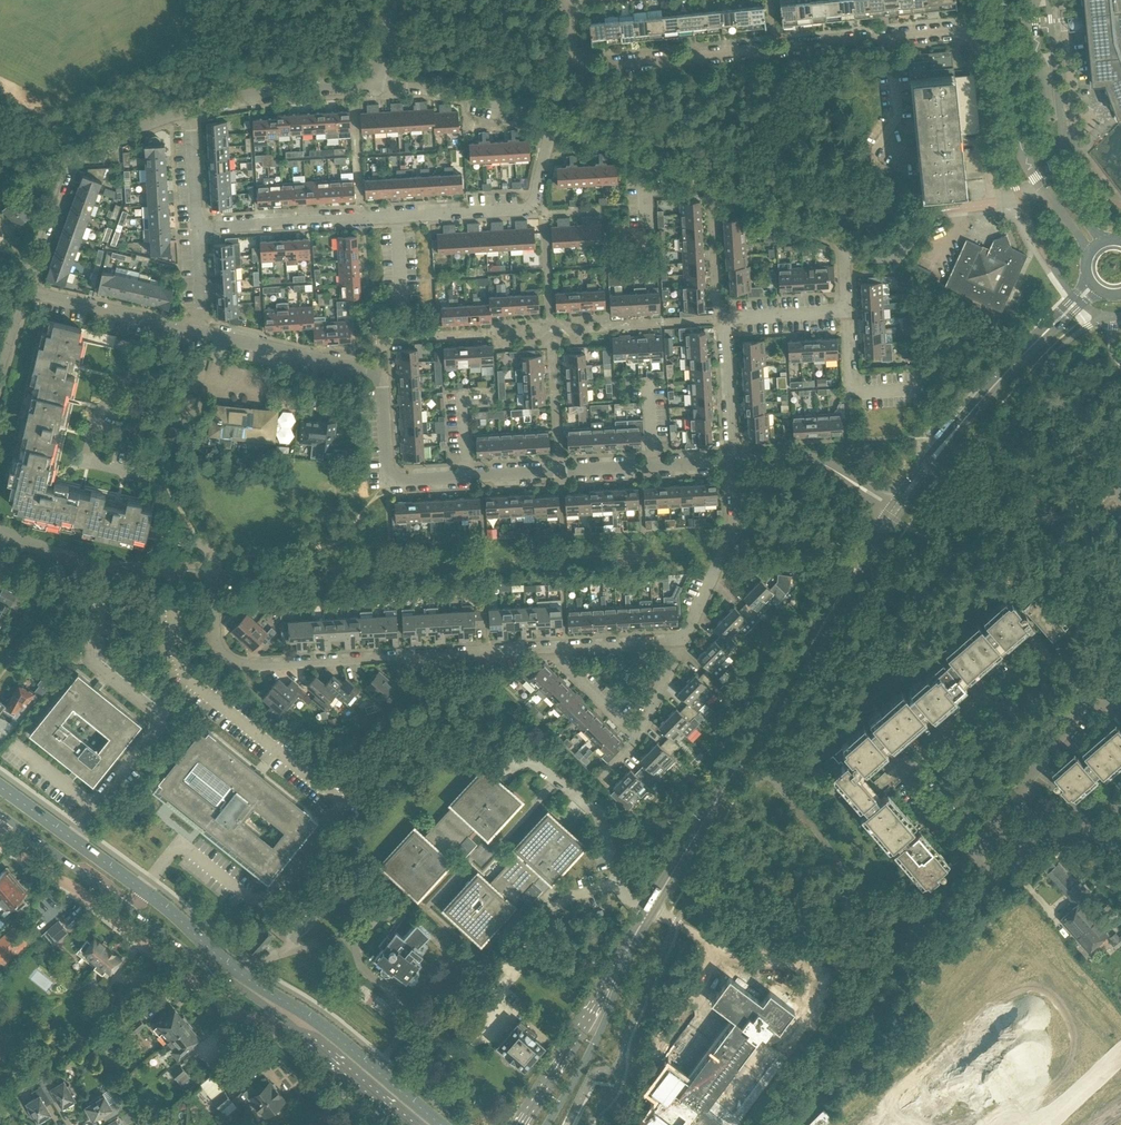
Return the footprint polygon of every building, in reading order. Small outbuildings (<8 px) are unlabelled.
[(798,24),(795,0),(780,0),(780,4),(780,7),(781,7),(782,23),(782,26),(783,25),(783,27),(792,27),(793,27),(793,24),(798,24)] [(803,23),(812,22),(810,3),(810,2),(810,0),(795,0),(798,24),(803,23)] [(821,21),(826,21),(824,0),(810,2),(810,3),(812,22),(821,21)] [(841,19),(839,0),(825,0),(824,0),(826,21),(832,20),(841,19)] [(855,18),(853,0),(839,0),(841,19),(850,18),(850,19),(855,18)] [(870,16),(868,0),(853,0),(855,18),(861,17),(870,16)] [(884,15),(882,0),(868,0),(870,16),(878,15),(878,16),(884,15)] [(898,13),(897,0),(882,0),(884,15),(889,14),(898,13)] [(913,12),(911,0),(897,0),(898,13),(907,12),(907,13),(913,12)] [(927,10),(926,0),(911,0),(913,12),(918,12),(918,11),(927,10)] [(941,9),(940,0),(926,0),(927,10),(936,9),(936,10),(941,9)] [(941,9),(947,9),(947,8),(955,7),(955,8),(957,8),(956,5),(955,0),(940,0),(941,9)] [(1090,23),(1096,83),(1108,82),(1120,114),(1120,113),(1120,0),(1088,0),(1090,23)] [(763,6),(748,7),(751,28),(756,28),(756,27),(765,26),(765,27),(766,27),(766,24),(765,24),(764,13),(764,9),(764,5),(763,5),(763,6)] [(745,29),(751,28),(748,7),(734,9),(736,29),(745,28),(745,29)] [(727,30),(736,29),(734,9),(720,10),(722,31),(727,30)] [(705,12),(707,32),(716,31),(716,32),(722,31),(720,10),(705,12)] [(634,19),(636,40),(641,39),(650,38),(648,17),(647,17),(647,11),(633,13),(634,19)] [(691,13),(693,34),(699,33),(707,32),(705,12),(691,13)] [(687,34),(693,34),(691,13),(677,14),(679,35),(687,34)] [(670,36),(679,35),(677,14),(662,16),(664,37),(670,36)] [(633,15),(619,16),(621,41),(630,40),(636,40),(634,19),(633,15)] [(604,18),(605,22),(607,43),(613,42),(621,41),(619,16),(604,18)] [(648,17),(650,38),(659,37),(664,37),(662,16),(654,17),(648,17)] [(607,43),(605,22),(591,23),(590,23),(590,26),(592,41),(591,41),(592,44),(593,44),(594,44),(601,43),(607,43)] [(922,195),(960,191),(966,191),(952,51),(908,55),(920,175),(920,181),(921,185),(922,195)] [(411,129),(423,128),(421,101),(415,102),(415,108),(417,108),(417,110),(410,111),(411,129)] [(434,128),(434,113),(434,109),(426,110),(426,107),(427,107),(427,101),(421,101),(423,128),(434,128)] [(411,129),(410,111),(402,111),(402,109),(403,109),(403,102),(397,103),(399,130),(411,129)] [(387,131),(399,130),(397,103),(391,103),(391,109),(393,109),(393,111),(386,112),(387,131)] [(362,132),(375,131),(373,104),(367,105),(367,111),(369,111),(369,113),(361,113),(362,132)] [(387,131),(386,112),(378,112),(378,110),(379,110),(379,104),(373,104),(375,131),(387,131)] [(434,113),(434,128),(435,132),(447,131),(446,104),(440,104),(440,110),(441,110),(441,113),(434,113)] [(446,104),(447,131),(460,130),(459,112),(451,112),(450,110),(452,110),(452,104),(446,104)] [(327,138),(339,137),(337,112),(326,113),(327,133),(327,138)] [(339,137),(351,137),(350,112),(337,112),(339,137)] [(327,133),(326,113),(313,114),(314,134),(327,133)] [(290,135),(303,134),(302,114),(289,115),(290,135)] [(303,134),(314,134),(313,114),(302,114),(303,134)] [(279,136),(290,135),(289,115),(277,116),(277,119),(278,119),(279,136)] [(255,146),(267,145),(266,119),(253,120),(255,146)] [(279,139),(279,136),(278,119),(277,119),(266,119),(267,145),(267,139),(279,139)] [(208,135),(228,134),(228,122),(207,123),(208,135)] [(500,160),(515,160),(514,130),(508,131),(509,139),(508,141),(499,142),(500,160)] [(514,130),(515,160),(530,159),(529,140),(520,140),(519,138),(518,130),(514,130)] [(471,162),(486,161),(484,132),(479,132),(480,140),(478,143),(470,144),(471,162)] [(484,132),(486,161),(500,160),(499,142),(491,142),(490,140),(489,132),(484,132)] [(209,147),(229,146),(228,134),(208,135),(209,147)] [(146,158),(166,157),(165,144),(161,144),(161,142),(160,139),(159,137),(156,136),(153,136),(151,138),(149,140),(149,142),(149,145),(145,145),(146,158)] [(209,159),(230,158),(229,146),(209,147),(209,159)] [(588,184),(603,183),(601,154),(596,154),(596,162),(595,165),(587,165),(588,184)] [(601,154),(603,183),(618,182),(617,164),(608,164),(606,162),(606,154),(601,154)] [(571,156),(573,185),(588,184),(587,165),(579,166),(577,164),(577,155),(571,156)] [(558,186),(573,185),(571,156),(567,156),(567,164),(566,167),(557,167),(558,186)] [(166,157),(146,158),(146,170),(167,169),(166,157)] [(210,171),(230,170),(230,158),(209,159),(210,171)] [(405,165),(401,165),(401,169),(401,178),(403,196),(415,196),(414,177),(406,177),(405,169),(405,165)] [(79,186),(98,192),(103,181),(102,181),(107,168),(110,168),(110,167),(88,169),(89,169),(87,175),(83,174),(79,186)] [(439,194),(451,193),(449,167),(445,167),(445,175),(438,175),(439,194)] [(449,167),(451,193),(463,193),(462,174),(454,175),(453,167),(449,167)] [(415,196),(427,195),(426,176),(425,168),(421,168),(421,176),(414,177),(415,196)] [(430,176),(429,168),(425,168),(426,176),(427,195),(439,194),(438,175),(430,176)] [(147,182),(167,181),(167,169),(146,170),(147,182)] [(390,197),(403,196),(401,178),(401,169),(397,170),(397,178),(389,178),(390,197)] [(211,183),(231,182),(230,170),(210,171),(211,183)] [(373,179),(365,180),(366,199),(378,198),(377,171),(373,172),(373,179)] [(390,197),(389,178),(382,179),(381,171),(377,171),(378,198),(390,197)] [(275,184),(274,177),(269,178),(270,184),(271,204),(283,204),(282,184),(275,184)] [(258,205),(271,204),(270,184),(269,178),(264,178),(264,185),(257,185),(258,205)] [(342,180),(343,200),(355,199),(354,179),(342,180)] [(332,201),(343,200),(342,180),(330,181),(332,201)] [(167,181),(147,182),(148,194),(168,193),(167,181)] [(308,202),(319,201),(318,181),(306,182),(308,202)] [(319,201),(332,201),(330,181),(318,181),(319,201)] [(212,195),(232,194),(231,182),(211,183),(212,195)] [(295,203),(308,202),(306,182),(293,183),(295,203)] [(283,204),(295,203),(293,183),(282,184),(283,204)] [(94,204),(98,192),(79,186),(75,197),(94,204)] [(105,188),(103,194),(117,199),(123,199),(122,192),(117,192),(115,192),(105,188)] [(680,214),(701,213),(700,200),(698,201),(698,194),(690,190),(688,190),(688,193),(676,194),(676,202),(680,202),(680,214)] [(149,206),(169,205),(168,193),(148,194),(149,206)] [(0,197),(0,204),(3,207),(10,200),(4,194),(0,197)] [(232,194),(212,195),(212,208),(233,207),(232,194)] [(22,201),(17,197),(4,210),(19,225),(32,212),(26,206),(29,202),(25,198),(22,201)] [(71,208),(90,215),(94,204),(75,197),(71,208)] [(149,206),(142,206),(142,219),(149,218),(170,217),(169,205),(149,206)] [(86,227),(90,215),(71,208),(67,220),(86,227)] [(681,226),(702,225),(701,213),(680,214),(681,226)] [(577,244),(589,244),(588,216),(582,217),(582,223),(583,223),(584,225),(576,226),(577,244)] [(588,216),(589,244),(602,243),(601,224),(593,225),(593,222),(594,222),(594,216),(588,216)] [(150,229),(170,228),(170,217),(149,218),(150,229)] [(553,246),(565,245),(563,218),(558,218),(558,224),(560,224),(560,227),(552,227),(553,246)] [(563,218),(565,245),(577,244),(576,226),(569,226),(569,224),(570,224),(570,218),(563,218)] [(724,232),(745,231),(744,218),(724,220),(724,232)] [(64,229),(63,231),(82,238),(82,237),(88,239),(92,229),(86,227),(67,220),(64,229)] [(511,248),(523,248),(521,220),(515,221),(516,227),(517,227),(517,229),(510,230),(511,248)] [(521,220),(523,248),(535,247),(534,228),(526,229),(526,226),(528,226),(527,220),(521,220)] [(511,248),(510,230),(502,230),(502,228),(504,228),(503,221),(497,222),(499,249),(511,248)] [(487,250),(499,249),(497,222),(491,222),(492,228),(493,228),(493,231),(486,231),(487,250)] [(463,251),(475,250),(473,223),(467,224),(468,230),(469,230),(469,232),(462,232),(463,251)] [(487,250),(486,231),(478,231),(478,229),(480,229),(479,223),(473,223),(475,250),(487,250)] [(463,251),(462,232),(454,233),(454,231),(456,230),(455,224),(449,225),(451,252),(463,251)] [(439,253),(451,252),(449,225),(443,225),(444,231),(445,231),(445,233),(437,234),(439,253)] [(682,239),(702,237),(702,225),(681,226),(682,238),(682,239)] [(170,228),(150,229),(151,240),(171,239),(170,228)] [(78,249),(82,238),(63,231),(59,242),(78,249)] [(725,244),(746,243),(745,231),(724,232),(725,244)] [(338,250),(358,248),(357,236),(337,237),(338,250)] [(1021,253),(1012,249),(1007,236),(994,241),(989,250),(966,240),(945,286),(1001,312),(1027,256),(1021,253)] [(215,244),(215,257),(236,256),(241,255),(240,243),(239,243),(239,237),(226,238),(226,244),(215,244)] [(683,250),(703,249),(702,237),(682,239),(682,238),(678,238),(679,250),(682,250),(683,250)] [(171,239),(151,240),(152,254),(172,253),(171,239)] [(297,240),(298,258),(298,260),(311,259),(309,239),(297,240)] [(286,260),(286,259),(285,240),(273,241),(274,261),(286,260)] [(298,260),(298,258),(297,240),(285,240),(286,259),(286,260),(286,264),(298,264),(298,260)] [(262,262),(274,261),(273,241),(261,242),(262,262)] [(55,253),(74,260),(78,249),(59,242),(55,253)] [(726,256),(747,255),(746,243),(725,244),(726,256)] [(339,261),(359,260),(358,248),(338,250),(339,261)] [(683,262),(704,260),(703,249),(683,250),(683,262)] [(70,271),(74,260),(55,253),(51,264),(70,271)] [(216,269),(236,268),(236,267),(242,267),(241,255),(236,256),(215,257),(216,269)] [(747,267),(747,266),(747,255),(726,256),(727,269),(729,269),(729,268),(747,267)] [(340,274),(360,273),(359,260),(339,261),(340,274)] [(705,273),(704,260),(683,262),(678,262),(678,268),(684,268),(684,274),(705,273)] [(791,262),(778,263),(779,290),(792,289),(791,268),(791,262)] [(66,283),(70,271),(51,264),(47,277),(66,283)] [(816,266),(817,287),(829,287),(828,280),(835,280),(834,265),(818,266),(816,266)] [(730,280),(751,279),(750,266),(747,266),(747,267),(729,268),(729,269),(730,280)] [(804,288),(817,287),(816,266),(803,267),(804,288)] [(915,272),(927,278),(930,272),(918,266),(915,272)] [(111,294),(122,297),(127,277),(128,270),(116,267),(115,274),(110,294),(111,294)] [(792,289),(804,288),(803,267),(791,268),(792,289)] [(217,281),(237,280),(236,268),(216,269),(217,281)] [(122,297),(134,299),(138,280),(140,273),(128,270),(127,277),(122,297)] [(110,294),(115,274),(103,271),(98,291),(110,294)] [(610,286),(621,285),(620,272),(609,272),(610,286)] [(340,285),(360,284),(360,273),(340,274),(340,285)] [(703,285),(703,286),(705,286),(705,273),(684,274),(685,286),(685,287),(703,285)] [(862,296),(883,295),(882,282),(891,282),(891,276),(868,277),(868,283),(861,283),(862,296)] [(751,291),(751,287),(751,279),(730,280),(731,293),(748,291),(751,291)] [(145,302),(150,282),(138,280),(134,299),(145,302)] [(217,293),(238,292),(237,280),(217,281),(217,293)] [(515,314),(527,313),(526,288),(525,281),(521,282),(522,295),(514,295),(515,314)] [(150,282),(145,302),(157,305),(162,285),(150,282)] [(489,297),(490,304),(491,315),(503,315),(502,296),(501,288),(501,283),(497,283),(497,296),(489,296),(489,297)] [(581,310),(593,309),(592,283),(587,283),(588,291),(580,291),(581,310)] [(592,283),(593,309),(606,309),(605,290),(596,290),(596,283),(592,283)] [(341,298),(349,298),(361,297),(360,284),(340,285),(341,298)] [(557,311),(569,311),(567,284),(563,285),(564,292),(556,293),(557,311)] [(581,310),(580,291),(573,292),(572,284),(567,284),(569,311),(581,310)] [(162,285),(157,305),(169,308),(174,288),(162,285)] [(703,298),(703,286),(703,285),(685,287),(685,286),(682,286),(683,299),(703,298)] [(762,286),(751,287),(751,291),(748,291),(748,296),(764,296),(763,288),(762,286)] [(635,314),(647,313),(646,293),(646,287),(634,288),(635,293),(634,293),(635,314)] [(647,313),(660,313),(659,292),(658,287),(653,288),(654,292),(646,293),(647,313)] [(506,296),(505,288),(501,288),(502,296),(503,315),(515,314),(514,295),(506,296)] [(539,288),(526,288),(527,313),(539,313),(539,304),(545,304),(544,294),(539,294),(539,288)] [(218,305),(238,304),(238,292),(217,293),(218,305)] [(623,315),(635,314),(634,293),(622,294),(623,315)] [(611,316),(623,315),(622,294),(610,295),(611,316)] [(883,307),(883,304),(883,295),(862,296),(863,308),(883,307)] [(474,305),(466,305),(467,324),(479,323),(478,306),(478,305),(478,297),(473,297),(474,305)] [(490,304),(482,304),(482,297),(478,297),(478,305),(478,306),(479,323),(492,323),(491,315),(490,304)] [(443,326),(455,325),(454,298),(449,299),(450,306),(442,307),(443,326)] [(467,324),(466,305),(458,306),(458,298),(454,298),(455,325),(467,324)] [(703,298),(683,299),(683,311),(680,311),(680,317),(697,316),(697,310),(704,310),(703,298)] [(338,315),(343,315),(342,308),(350,308),(350,307),(349,301),(337,302),(338,315)] [(290,328),(289,308),(288,302),(277,303),(277,309),(278,329),(290,328)] [(219,317),(229,317),(229,322),(242,325),(243,319),(238,318),(238,316),(239,316),(238,304),(218,305),(219,317)] [(290,328),(302,327),(301,307),(289,308),(290,328)] [(315,327),(314,317),(313,307),(301,307),(302,327),(314,327),(315,327)] [(883,308),(883,307),(863,308),(863,319),(884,318),(883,308)] [(266,329),(278,329),(277,309),(265,309),(266,329)] [(325,322),(325,316),(314,317),(315,327),(314,327),(315,343),(326,342),(325,322)] [(885,331),(885,328),(884,318),(863,319),(864,332),(885,331)] [(337,322),(338,342),(352,341),(350,321),(337,322)] [(33,395),(65,402),(67,391),(72,392),(75,377),(71,376),(73,366),(75,366),(76,358),(75,357),(76,354),(81,355),(84,341),(79,340),(82,328),(55,322),(52,334),(47,332),(44,345),(40,344),(34,369),(39,370),(36,383),(40,384),(38,395),(33,394),(33,395)] [(326,342),(338,342),(337,322),(325,322),(326,342)] [(686,345),(706,344),(705,332),(699,332),(698,327),(679,328),(680,340),(685,339),(686,345)] [(906,340),(915,340),(914,329),(906,329),(906,340)] [(885,343),(885,332),(885,331),(864,332),(865,344),(885,343)] [(661,335),(649,336),(650,356),(650,361),(663,361),(663,355),(662,347),(661,335)] [(633,362),(638,362),(637,336),(625,337),(627,358),(633,358),(633,362)] [(638,362),(644,361),(643,357),(650,356),(649,336),(637,336),(638,362)] [(614,358),(627,358),(625,337),(612,338),(614,358)] [(825,339),(826,360),(838,359),(837,338),(825,339)] [(814,361),(826,360),(825,339),(813,340),(814,361)] [(801,361),(814,361),(813,340),(800,341),(801,361)] [(744,354),(765,352),(764,341),(744,342),(744,354)] [(789,362),(801,361),(800,341),(788,341),(789,362)] [(885,343),(865,344),(866,356),(882,355),(882,359),(884,361),(889,360),(892,357),(891,346),(888,343),(886,343),(885,343)] [(707,357),(707,356),(706,344),(686,345),(686,358),(689,358),(707,357)] [(480,346),(481,366),(494,366),(493,345),(480,346)] [(457,368),(469,367),(467,346),(455,347),(457,368)] [(469,367),(481,366),(480,346),(467,346),(469,367)] [(444,348),(445,369),(457,368),(455,347),(444,348)] [(398,363),(418,361),(418,349),(397,350),(398,363)] [(586,365),(586,364),(585,353),(585,349),(571,350),(571,354),(564,354),(565,367),(586,365)] [(522,363),(522,369),(543,368),(542,355),(536,356),(535,350),(510,352),(510,357),(522,356),(522,363)] [(763,365),(763,366),(766,366),(765,352),(744,354),(745,366),(763,365)] [(690,369),(710,368),(710,356),(707,356),(707,357),(689,358),(686,358),(684,358),(685,369),(690,369)] [(399,375),(419,374),(418,361),(398,363),(399,375)] [(587,377),(593,377),(592,364),(586,364),(586,365),(565,367),(566,379),(587,377)] [(764,377),(763,366),(763,365),(745,366),(742,366),(743,378),(764,377)] [(517,381),(523,381),(544,380),(543,368),(522,369),(516,369),(517,381)] [(690,381),(711,380),(710,368),(690,369),(690,381)] [(399,388),(420,386),(419,374),(399,375),(399,388)] [(781,376),(777,376),(777,388),(787,388),(786,376),(781,376)] [(566,391),(587,389),(587,377),(566,379),(566,391)] [(744,390),(764,389),(764,377),(743,378),(744,390)] [(523,381),(524,393),(544,392),(544,380),(523,381)] [(691,394),(712,393),(711,380),(690,381),(691,394)] [(400,400),(421,398),(420,386),(399,388),(400,400)] [(587,389),(566,391),(567,403),(588,402),(587,389)] [(745,403),(765,402),(764,389),(744,390),(745,403)] [(524,393),(524,406),(545,405),(544,392),(524,393)] [(692,406),(712,405),(712,393),(691,394),(692,406)] [(61,419),(65,402),(33,395),(33,396),(37,397),(35,408),(30,407),(24,432),(29,433),(26,444),(22,443),(21,445),(26,446),(25,451),(52,457),(59,427),(60,427),(62,419),(61,419)] [(401,412),(421,410),(421,398),(400,400),(401,412)] [(766,413),(765,402),(745,403),(745,415),(748,415),(748,414),(766,413)] [(829,414),(830,434),(842,433),(841,417),(845,417),(844,403),(839,404),(838,406),(838,410),(836,410),(835,411),(835,413),(829,414)] [(710,417),(713,417),(712,405),(692,406),(692,417),(692,418),(710,417)] [(214,406),(211,435),(220,435),(219,448),(231,449),(232,437),(273,441),(276,413),(214,406)] [(402,423),(422,422),(421,410),(401,412),(402,423)] [(749,426),(769,425),(769,413),(766,413),(748,414),(748,415),(749,426)] [(805,436),(818,435),(817,414),(804,415),(805,436)] [(818,435),(830,434),(829,414),(817,414),(818,435)] [(793,436),(805,436),(804,415),(792,416),(793,436)] [(711,429),(710,417),(692,418),(692,417),(690,418),(690,430),(687,430),(711,429)] [(627,420),(628,446),(641,446),(641,435),(644,435),(643,419),(627,420)] [(302,420),(300,441),(313,443),(311,456),(311,459),(316,460),(316,457),(320,422),(302,420)] [(320,422),(316,457),(323,458),(324,447),(333,448),(336,421),(320,420),(320,422)] [(617,447),(628,446),(627,420),(615,421),(615,426),(617,447)] [(604,427),(603,421),(592,422),(592,428),(593,449),(605,448),(604,427)] [(402,435),(423,434),(422,422),(402,423),(402,435)] [(769,425),(749,426),(749,439),(766,438),(766,444),(775,443),(774,437),(770,438),(769,425)] [(605,448),(617,447),(615,426),(604,427),(605,448)] [(568,450),(581,449),(580,428),(567,429),(568,450)] [(581,449),(593,449),(592,428),(580,428),(581,449)] [(711,429),(687,430),(688,443),(686,445),(686,448),(706,447),(705,442),(712,441),(711,429)] [(535,431),(537,452),(550,451),(549,430),(535,431)] [(525,453),(537,452),(535,431),(524,432),(525,453)] [(513,453),(525,453),(524,432),(512,433),(513,453)] [(489,455),(501,454),(500,433),(488,434),(489,455)] [(501,454),(513,453),(512,433),(500,433),(501,454)] [(403,447),(424,446),(423,434),(402,435),(403,447)] [(477,455),(489,455),(488,434),(476,435),(477,455)] [(424,446),(403,447),(404,460),(424,459),(424,446)] [(51,463),(52,457),(25,451),(23,456),(19,455),(16,468),(11,467),(8,480),(13,481),(10,493),(15,494),(13,500),(20,501),(18,508),(24,509),(23,514),(35,517),(34,521),(47,524),(48,520),(76,526),(83,494),(68,491),(69,486),(55,483),(54,483),(52,479),(52,478),(55,464),(51,463)] [(704,484),(706,505),(718,504),(717,483),(704,484)] [(693,506),(706,505),(704,484),(692,485),(693,506)] [(681,506),(693,506),(692,485),(680,486),(681,506)] [(657,508),(669,507),(668,486),(655,487),(657,508)] [(669,507),(681,506),(680,486),(668,486),(669,507)] [(645,508),(657,508),(655,487),(644,488),(645,508)] [(626,489),(627,509),(639,509),(638,488),(626,489)] [(615,510),(617,510),(627,509),(626,489),(613,490),(615,510)] [(591,512),(603,511),(601,490),(589,491),(589,494),(590,494),(591,512)] [(612,510),(615,510),(613,490),(601,490),(603,511),(612,510)] [(83,494),(76,526),(96,531),(95,536),(120,541),(121,537),(134,540),(135,535),(147,538),(153,511),(141,508),(142,503),(128,500),(127,505),(116,502),(117,501),(108,499),(108,500),(105,499),(106,495),(92,492),(91,496),(83,494)] [(534,497),(535,497),(534,494),(522,495),(523,516),(535,515),(534,497)] [(566,516),(578,515),(577,494),(565,495),(566,516)] [(591,514),(591,512),(590,494),(589,494),(577,494),(578,515),(591,514)] [(516,516),(523,516),(522,495),(510,496),(512,516),(516,516)] [(546,496),(547,517),(560,516),(559,495),(546,496)] [(487,518),(499,517),(497,496),(485,497),(487,518)] [(511,516),(512,516),(510,496),(497,496),(499,517),(511,516)] [(535,518),(547,517),(546,496),(535,497),(534,497),(535,515),(535,518)] [(467,498),(468,519),(481,518),(480,497),(467,498)] [(456,520),(459,519),(468,519),(467,498),(455,499),(456,520)] [(445,520),(454,520),(455,520),(456,520),(455,499),(443,500),(445,520)] [(421,522),(430,521),(433,521),(431,500),(420,501),(421,522)] [(435,521),(445,520),(443,500),(431,500),(433,521),(435,521)] [(411,522),(421,522),(420,501),(407,502),(409,522),(411,522)] [(406,523),(407,523),(409,522),(407,502),(395,503),(395,509),(392,509),(393,527),(396,527),(407,527),(406,523)] [(694,518),(694,526),(706,525),(706,517),(694,518)] [(497,537),(497,528),(487,528),(488,537),(497,537)] [(752,589),(767,602),(775,594),(780,599),(785,594),(782,591),(791,582),(792,576),(778,574),(777,581),(770,589),(761,580),(752,589)] [(677,585),(671,597),(671,602),(665,602),(664,603),(664,604),(665,625),(678,624),(678,617),(681,617),(680,593),(682,587),(677,585)] [(17,595),(18,594),(5,587),(0,595),(0,599),(6,602),(0,612),(0,626),(10,607),(17,595)] [(758,621),(765,614),(763,612),(770,605),(767,603),(767,602),(752,589),(744,597),(748,601),(743,606),(753,616),(758,621)] [(17,595),(10,607),(11,608),(8,613),(19,619),(22,613),(17,611),(21,604),(25,606),(28,600),(17,595)] [(1036,595),(1023,607),(1016,613),(1007,602),(985,622),(987,625),(983,629),(980,626),(965,640),(947,655),(949,658),(933,673),(907,695),(904,692),(871,721),(874,724),(869,729),(866,725),(844,745),(862,766),(885,746),(882,743),(886,739),(889,742),(923,713),(919,709),(923,706),(930,713),(964,684),(957,676),(961,672),(965,677),(977,666),(999,647),(992,640),(997,636),(1003,643),(1032,618),(1053,641),(1065,629),(1036,595)] [(549,600),(549,606),(551,637),(556,636),(556,626),(563,625),(562,605),(561,599),(549,600)] [(545,626),(546,637),(551,637),(549,606),(549,600),(537,600),(537,607),(538,627),(545,626)] [(652,605),(652,600),(640,600),(640,605),(640,606),(641,626),(653,625),(652,605)] [(242,640),(257,623),(251,617),(256,611),(248,603),(238,615),(242,619),(232,630),(242,640)] [(653,625),(665,625),(664,604),(652,605),(653,625)] [(482,627),(481,610),(473,610),(473,606),(462,606),(462,611),(464,642),(470,642),(469,631),(476,631),(476,627),(482,627)] [(618,628),(629,627),(628,606),(626,606),(616,607),(618,628)] [(629,627),(641,626),(640,606),(630,606),(628,606),(629,627)] [(753,616),(743,606),(739,611),(734,607),(726,616),(740,630),(740,629),(745,634),(758,621),(753,616)] [(427,613),(426,613),(428,634),(435,633),(435,644),(440,644),(438,613),(438,607),(427,608),(427,613)] [(522,639),(527,638),(525,607),(513,608),(514,628),(521,628),(522,639)] [(532,627),(538,627),(537,607),(525,607),(527,638),(532,638),(532,627)] [(605,628),(618,628),(616,607),(606,608),(604,608),(605,628)] [(411,645),(416,645),(414,608),(402,609),(404,635),(411,635),(411,645)] [(415,608),(414,608),(416,645),(422,645),(421,634),(428,634),(426,613),(415,614),(415,608)] [(508,629),(514,628),(513,608),(501,609),(503,640),(509,639),(508,629)] [(581,630),(593,629),(592,608),(582,609),(579,609),(581,630)] [(593,629),(605,628),(604,608),(602,608),(592,608),(593,629)] [(399,646),(397,615),(397,609),(384,610),(385,616),(384,616),(386,636),(393,636),(393,646),(399,646)] [(498,640),(503,640),(501,609),(481,610),(482,627),(490,626),(490,630),(497,629),(498,640)] [(569,630),(581,630),(579,609),(578,609),(567,610),(569,630)] [(374,648),(372,617),(373,617),(372,610),(360,611),(361,617),(360,617),(362,638),(369,637),(369,648),(374,648)] [(459,642),(464,642),(462,611),(450,612),(452,632),(459,632),(459,642)] [(450,612),(438,613),(440,644),(446,643),(445,633),(452,632),(450,612)] [(379,637),(386,636),(384,616),(373,617),(372,617),(374,648),(380,647),(379,637)] [(723,639),(733,649),(737,644),(731,638),(740,630),(726,616),(717,624),(727,634),(723,639)] [(355,638),(362,638),(360,617),(348,618),(350,649),(356,649),(355,638)] [(345,649),(350,649),(348,618),(337,619),(338,639),(345,639),(345,649)] [(321,651),(326,650),(324,619),(313,620),(314,641),(321,640),(321,651)] [(331,639),(338,639),(337,619),(324,619),(326,650),(332,650),(331,639)] [(307,641),(314,641),(313,620),(301,621),(302,652),(308,652),(307,641)] [(297,652),(302,652),(301,621),(281,622),(282,639),(289,638),(290,642),(297,642),(297,652)] [(257,623),(242,640),(252,649),(263,638),(267,642),(277,632),(272,627),(267,632),(257,623)] [(728,654),(733,649),(723,639),(718,644),(715,641),(706,649),(720,664),(729,655),(728,654)] [(708,668),(703,673),(713,683),(719,689),(724,684),(719,678),(727,670),(720,664),(706,649),(698,658),(708,668)] [(39,665),(45,654),(38,650),(32,661),(39,665)] [(766,655),(755,666),(759,671),(770,660),(766,655)] [(553,672),(544,663),(539,668),(535,664),(522,676),(536,690),(553,672)] [(1094,689),(1096,691),(1097,690),(1094,687),(1093,684),(1093,681),(1094,678),(1096,675),(1098,673),(1101,672),(1105,671),(1108,672),(1110,673),(1112,675),(1114,677),(1115,680),(1115,683),(1114,686),(1113,688),(1111,690),(1109,692),(1106,693),(1106,694),(1110,693),(1112,691),(1114,688),(1115,685),(1116,682),(1115,678),(1114,675),(1111,673),(1108,671),(1105,670),(1102,671),(1099,671),(1096,673),(1094,676),(1093,679),(1092,681),(1092,684),(1093,686),(1094,689)] [(547,695),(562,680),(553,672),(536,690),(539,687),(547,695)] [(112,701),(79,673),(30,734),(94,785),(142,725),(112,701)] [(382,700),(393,686),(378,673),(367,687),(382,700)] [(696,675),(687,683),(706,703),(719,689),(713,683),(703,673),(699,678),(696,675)] [(335,694),(326,685),(316,676),(308,686),(317,694),(313,699),(327,711),(331,706),(328,703),(335,694)] [(342,683),(334,676),(326,685),(335,694),(342,700),(342,699),(348,704),(360,689),(357,687),(346,678),(342,683)] [(305,694),(301,691),(302,690),(292,681),(288,686),(279,679),(272,688),(287,702),(291,705),(299,696),(301,698),(305,694)] [(556,704),(571,689),(562,680),(547,695),(556,703),(556,704)] [(699,709),(706,703),(687,683),(678,692),(689,703),(684,707),(694,717),(700,723),(695,717),(701,711),(699,709)] [(20,685),(6,710),(15,715),(21,704),(25,706),(34,694),(39,698),(46,690),(39,685),(33,692),(20,685)] [(279,720),(284,715),(283,714),(291,705),(287,702),(272,688),(263,698),(272,705),(268,710),(279,720)] [(565,712),(580,698),(571,689),(556,704),(556,703),(553,706),(562,715),(565,712)] [(303,698),(308,703),(312,699),(306,694),(303,698)] [(743,700),(737,696),(733,701),(738,705),(743,700)] [(573,721),(588,706),(580,698),(565,712),(573,721)] [(582,729),(596,714),(588,706),(573,721),(582,729)] [(687,736),(700,723),(694,717),(684,707),(680,712),(676,709),(668,717),(687,736)] [(590,737),(604,722),(596,714),(582,729),(590,737)] [(687,737),(687,736),(668,717),(659,726),(670,736),(665,741),(675,751),(680,746),(674,740),(682,732),(687,737)] [(155,767),(162,772),(197,728),(190,722),(155,767)] [(599,746),(613,731),(604,722),(590,737),(599,746)] [(1120,725),(1086,755),(1090,759),(1086,763),(1079,755),(1056,775),(1075,796),(1102,773),(1105,776),(1120,762),(1120,726),(1120,725)] [(279,866),(314,821),(309,817),(312,814),(209,731),(206,734),(201,730),(165,774),(159,782),(162,785),(158,790),(265,876),(269,871),(273,874),(279,866)] [(602,756),(608,763),(621,750),(617,746),(622,740),(613,731),(599,746),(606,753),(602,756)] [(657,743),(649,751),(663,766),(667,770),(675,761),(670,756),(675,751),(665,741),(660,746),(657,743)] [(862,766),(844,745),(824,762),(866,810),(863,813),(892,847),(895,844),(899,849),(896,852),(925,885),(946,867),(917,833),(910,839),(906,835),(913,828),(884,795),(879,799),(861,778),(863,775),(863,770),(865,769),(862,766)] [(644,764),(639,769),(650,779),(654,783),(667,770),(663,766),(649,751),(640,760),(644,764)] [(488,838),(522,801),(485,767),(451,804),(452,805),(424,836),(415,828),(381,864),(418,898),(452,862),(448,858),(477,828),(488,838)] [(650,779),(639,769),(635,774),(631,770),(622,778),(641,797),(650,788),(649,788),(654,783),(650,779)] [(641,797),(622,778),(613,787),(615,789),(611,794),(628,811),(633,806),(632,806),(633,805),(633,803),(629,800),(636,793),(641,797)] [(551,883),(585,846),(548,812),(514,849),(518,852),(489,883),(478,872),(444,909),(481,943),(515,906),(514,905),(542,874),(551,883)] [(662,835),(658,831),(653,835),(657,840),(662,835)] [(1054,863),(1045,870),(1076,906),(1081,902),(1089,894),(1061,862),(1056,866),(1054,863)] [(14,882),(11,878),(11,877),(12,874),(9,870),(5,870),(1,873),(0,872),(0,894),(14,882)] [(301,884),(304,879),(300,876),(296,880),(301,884)] [(14,882),(0,894),(0,911),(2,913),(8,908),(11,911),(16,910),(26,902),(21,897),(25,893),(26,890),(22,886),(19,886),(18,886),(14,882)] [(302,907),(311,896),(304,890),(294,900),(302,907)] [(1077,938),(1097,921),(1081,902),(1075,907),(1074,907),(1067,913),(1067,914),(1061,919),(1077,938)] [(1017,909),(1012,914),(1017,920),(1023,914),(1017,909)] [(1012,914),(1007,919),(1012,925),(1017,920),(1012,914)] [(1097,921),(1077,938),(1089,952),(1109,934),(1104,929),(1106,927),(1106,926),(1107,924),(1101,917),(1097,921)] [(394,970),(407,981),(407,980),(411,983),(415,982),(417,978),(417,974),(414,971),(415,970),(417,972),(420,968),(418,967),(422,962),(417,958),(423,951),(417,947),(430,933),(415,919),(415,920),(416,922),(403,936),(396,931),(392,937),(387,934),(379,945),(383,948),(375,958),(384,965),(383,965),(392,972),(394,970)] [(59,921),(42,936),(52,947),(68,932),(59,921)] [(1,968),(29,943),(13,926),(0,938),(0,967),(1,968)] [(1112,943),(1117,948),(1120,944),(1120,935),(1119,936),(1116,932),(1110,937),(1114,941),(1112,943)] [(109,949),(95,938),(91,942),(87,939),(77,952),(95,966),(98,962),(109,949)] [(38,953),(42,947),(37,943),(33,949),(38,953)] [(1041,946),(1036,952),(1041,957),(1046,952),(1041,946)] [(109,949),(98,962),(95,966),(103,973),(106,969),(110,972),(121,958),(115,953),(114,952),(111,949),(109,949)] [(1036,952),(1030,957),(1036,962),(1041,957),(1036,952)] [(729,977),(711,1002),(734,1019),(689,1080),(669,1065),(650,1090),(661,1097),(646,1117),(656,1124),(719,1124),(723,1121),(706,1108),(762,1034),(765,1036),(773,1026),(779,1031),(794,1010),(770,992),(762,1002),(729,977)] [(1071,977),(1066,982),(1072,988),(1077,983),(1071,977)] [(1066,982),(1061,988),(1066,993),(1072,988),(1066,982)] [(461,991),(461,990),(457,986),(451,992),(450,992),(455,996),(461,990),(461,991)] [(117,1008),(121,1003),(112,992),(107,997),(110,1001),(101,1009),(108,1018),(118,1010),(117,1008)] [(1102,1008),(1097,1013),(1102,1018),(1107,1013),(1102,1008)] [(167,1042),(190,1022),(190,1021),(189,1022),(184,1016),(182,1018),(176,1010),(170,1015),(168,1016),(166,1017),(165,1019),(154,1029),(160,1035),(161,1035),(167,1042)] [(1097,1013),(1091,1018),(1097,1024),(1102,1018),(1097,1013)] [(135,1033),(145,1024),(140,1018),(130,1027),(135,1033)] [(533,1061),(532,1060),(544,1046),(535,1038),(538,1035),(521,1020),(499,1045),(507,1052),(506,1053),(507,1054),(507,1057),(509,1059),(512,1060),(514,1060),(515,1061),(516,1060),(525,1068),(526,1067),(528,1068),(531,1068),(534,1064),(533,1061)] [(1004,1031),(995,1040),(997,1042),(1000,1039),(1007,1047),(1004,1049),(1006,1051),(1009,1049),(1009,1048),(1025,1032),(1019,1026),(1022,1024),(1018,1020),(1005,1032),(1004,1031)] [(190,1022),(167,1042),(174,1050),(173,1050),(179,1057),(190,1047),(192,1047),(194,1045),(194,1044),(200,1038),(193,1030),(195,1029),(190,1023),(191,1022),(190,1022)] [(1025,1032),(1009,1048),(1009,1049),(1017,1056),(1014,1059),(1016,1061),(1019,1058),(1018,1058),(1035,1042),(1034,1041),(1029,1036),(1031,1033),(1027,1029),(1025,1032)] [(1035,1042),(1018,1058),(1019,1058),(1026,1066),(1023,1068),(1025,1071),(1028,1068),(1028,1067),(1044,1051),(1038,1045),(1041,1043),(1037,1039),(1034,1041),(1035,1042)] [(897,1042),(892,1047),(897,1053),(902,1047),(897,1042)] [(902,1047),(897,1053),(902,1058),(908,1052),(902,1047)] [(1044,1051),(1028,1067),(1028,1068),(1035,1075),(1033,1078),(1035,1080),(1037,1077),(1054,1061),(1053,1060),(1048,1055),(1050,1052),(1046,1048),(1044,1051)] [(172,1073),(181,1085),(191,1077),(181,1065),(172,1073)] [(965,1076),(961,1080),(964,1082),(981,1098),(988,1091),(991,1093),(993,1091),(974,1072),(968,1078),(965,1076)] [(866,1073),(861,1078),(866,1083),(871,1078),(866,1073)] [(56,1086),(52,1080),(49,1074),(39,1080),(42,1086),(51,1101),(56,1097),(63,1108),(76,1100),(73,1095),(75,1093),(70,1084),(67,1086),(64,1081),(56,1086)] [(211,1075),(200,1084),(221,1110),(232,1101),(225,1091),(211,1075)] [(871,1078),(866,1083),(871,1089),(877,1083),(871,1078)] [(285,1100),(269,1080),(263,1085),(260,1084),(256,1088),(253,1085),(244,1092),(248,1098),(250,1096),(256,1104),(254,1105),(254,1107),(257,1110),(259,1111),(261,1110),(265,1115),(285,1100)] [(956,1085),(952,1089),(954,1092),(955,1091),(971,1108),(972,1108),(979,1100),(982,1103),(984,1101),(981,1098),(964,1082),(959,1088),(956,1085)] [(45,1104),(51,1101),(42,1086),(32,1092),(35,1098),(27,1103),(30,1108),(28,1109),(33,1118),(35,1117),(38,1122),(51,1114),(45,1104)] [(947,1095),(943,1099),(945,1101),(962,1117),(970,1110),(972,1112),(974,1110),(972,1108),(971,1108),(955,1091),(954,1092),(949,1097),(947,1095)] [(110,1104),(105,1095),(100,1098),(98,1096),(89,1102),(91,1104),(86,1107),(93,1120),(104,1114),(107,1119),(122,1111),(116,1100),(110,1104)] [(933,1108),(936,1111),(936,1110),(951,1124),(954,1124),(960,1119),(963,1122),(965,1120),(962,1117),(945,1101),(940,1107),(937,1104),(933,1108)] [(1086,1114),(1089,1117),(1098,1124),(1117,1124),(1100,1108),(1102,1107),(1098,1103),(1096,1105),(1098,1107),(1091,1115),(1088,1112),(1086,1114)] [(835,1104),(829,1109),(834,1115),(840,1109),(835,1104)] [(122,1115),(127,1123),(138,1116),(133,1108),(122,1115)] [(840,1109),(834,1115),(840,1120),(845,1115),(840,1109)] [(924,1118),(926,1120),(927,1120),(932,1124),(951,1124),(936,1110),(936,1111),(930,1116),(928,1114),(924,1118)] [(1077,1124),(1078,1124),(1098,1124),(1089,1117),(1081,1124),(1079,1122),(1077,1124)]
